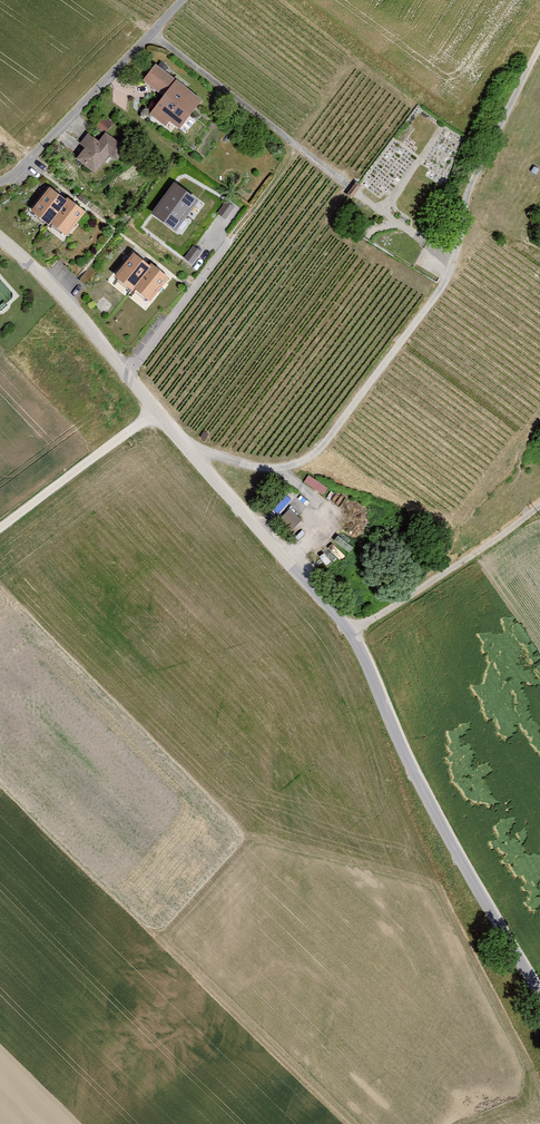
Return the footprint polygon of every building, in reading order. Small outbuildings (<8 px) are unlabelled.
[(163,96),(176,79),(156,63),(142,80),(163,96)] [(204,100),(176,79),(163,96),(150,114),(166,126),(169,121),(180,130),(204,100)] [(104,116),(98,124),(108,131),(114,124),(104,116)] [(77,158),(95,172),(108,154),(117,160),(127,147),(105,130),(98,140),(88,132),(79,143),(85,148),(77,158)] [(151,212),(176,232),(199,201),(174,182),(151,212)] [(66,200),(50,187),(31,211),(49,224),(51,223),(67,201),(66,200)] [(66,200),(67,201),(51,223),(67,235),(86,211),(67,198),(66,200)] [(226,201),(217,213),(225,219),(235,207),(226,201)] [(193,246),(184,258),(192,264),(201,252),(193,246)] [(153,269),(135,257),(119,278),(136,292),(137,290),(153,269)] [(153,268),(153,269),(137,290),(152,301),(170,281),(153,268)] [(325,495),(330,487),(309,473),(304,481),(325,495)] [(291,507),(282,517),(293,528),(303,518),(291,507)]
